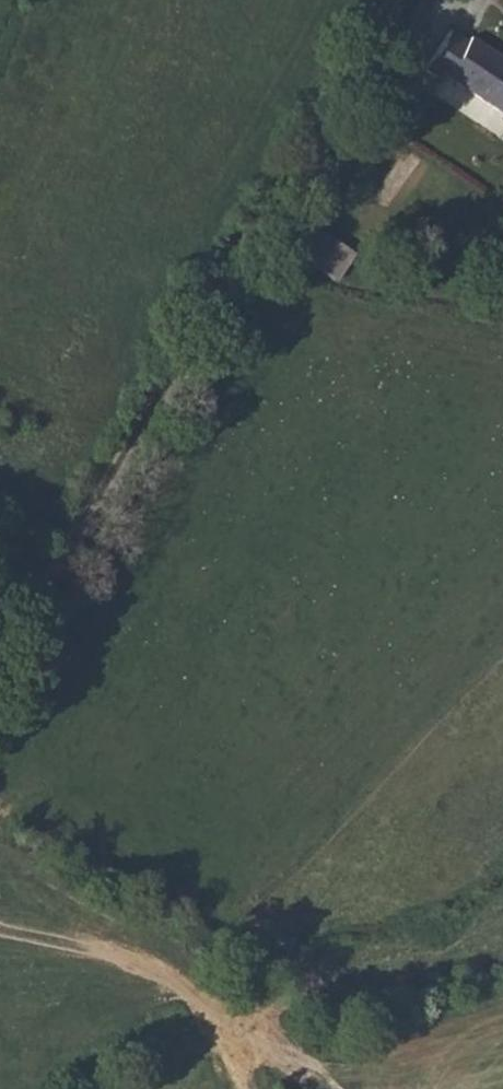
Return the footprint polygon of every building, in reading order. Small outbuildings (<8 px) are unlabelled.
[(450,45),(421,87),(438,100),(445,92),(502,132),(502,76),(472,54),(467,58),(450,45)] [(333,236),(349,209),(329,196),(310,222),(333,236)] [(374,224),(349,209),(333,236),(356,249),(374,224)]
